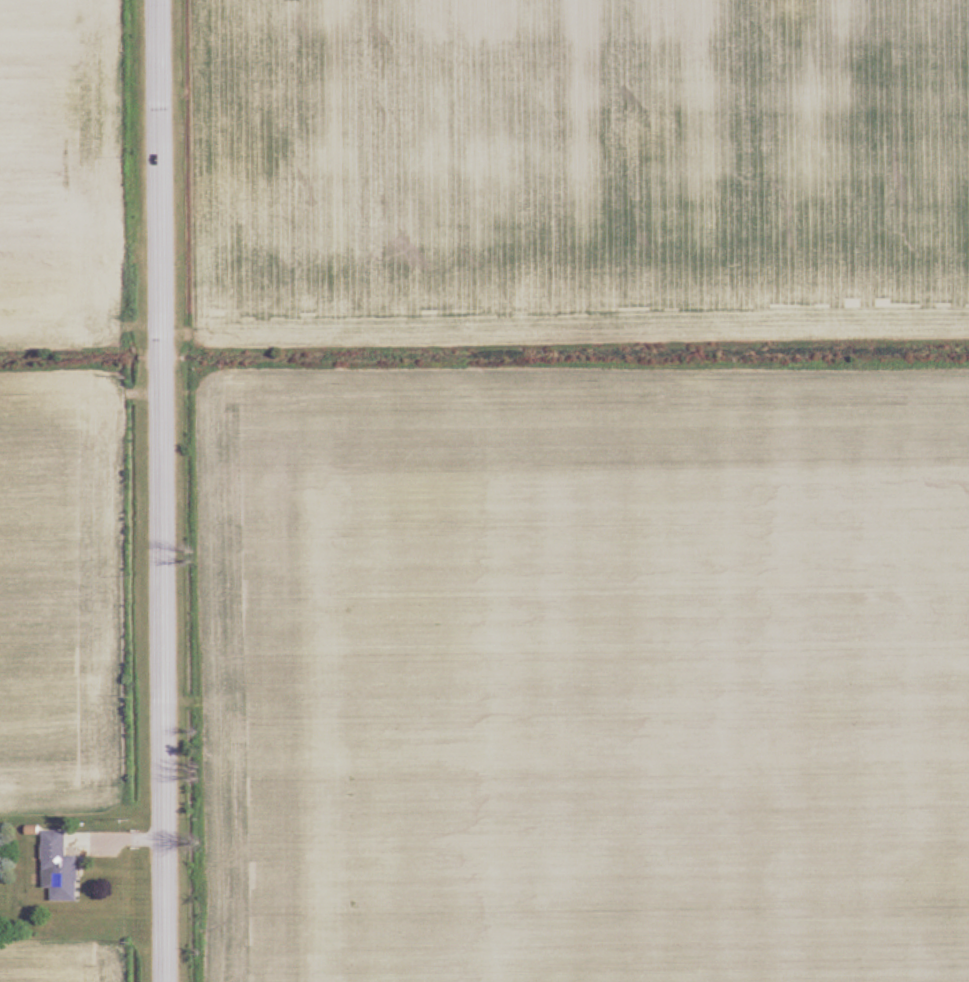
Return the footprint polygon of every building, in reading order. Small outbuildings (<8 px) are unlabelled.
[(44,890),(54,890),(54,903),(79,903),(79,858),(68,858),(68,832),(44,832),(44,890)]
